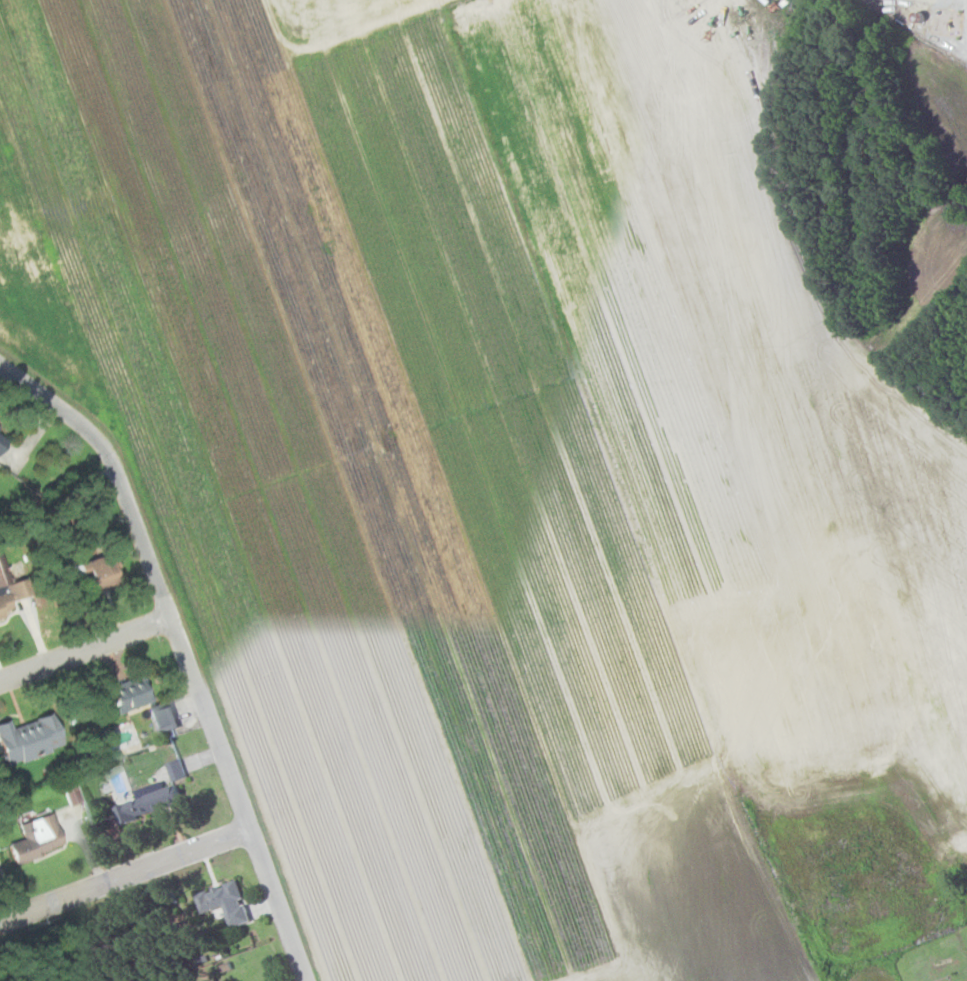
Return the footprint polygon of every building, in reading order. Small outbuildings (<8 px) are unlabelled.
[(118,581),(108,550),(58,567),(69,598),(118,581)] [(13,613),(9,600),(18,597),(13,577),(3,580),(0,569),(0,617),(13,613)] [(149,703),(141,673),(102,684),(110,713),(149,703)] [(148,709),(157,734),(179,726),(170,701),(148,709)] [(1,766),(48,750),(44,738),(68,730),(61,711),(38,719),(34,708),(0,720),(0,763),(1,766)] [(183,774),(178,758),(165,763),(170,778),(183,774)] [(120,825),(181,804),(174,783),(113,804),(120,825)] [(4,843),(11,863),(66,845),(62,831),(75,827),(71,817),(81,813),(77,801),(21,820),(26,835),(4,843)] [(193,894),(201,917),(211,913),(217,932),(250,921),(236,880),(193,894)]
